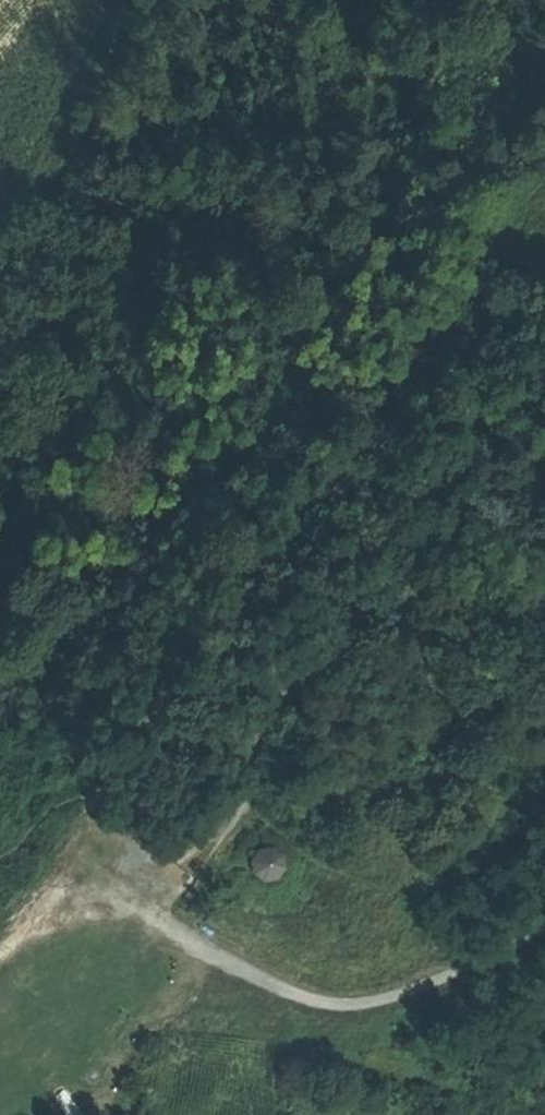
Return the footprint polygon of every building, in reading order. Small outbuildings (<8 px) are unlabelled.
[(250,874),(261,882),(275,879),(283,868),(281,854),(269,846),(255,848),(247,860),(250,874)]
